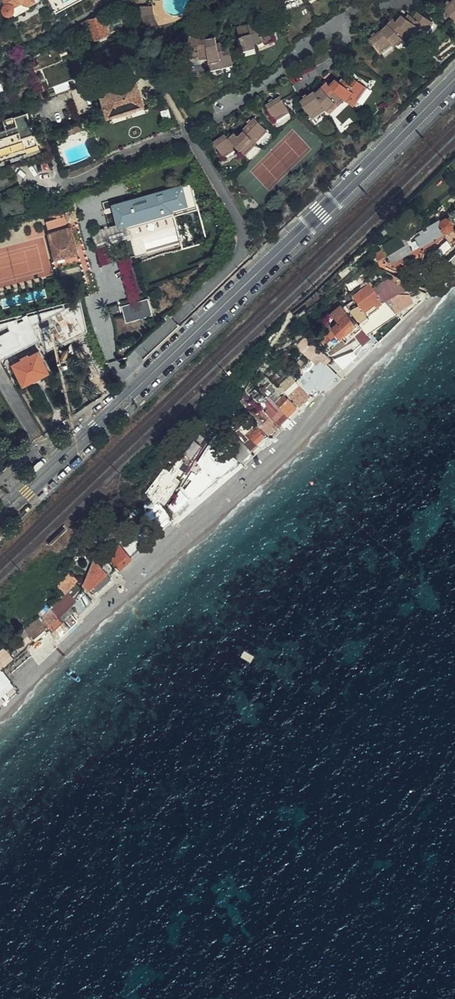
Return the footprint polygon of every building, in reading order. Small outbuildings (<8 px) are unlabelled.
[(6,1),(3,6),(4,7),(5,10),(11,13),(34,0),(6,0),(6,1)] [(397,23),(394,20),(382,31),(369,41),(380,55),(393,45),(396,47),(404,40),(406,41),(412,35),(415,37),(419,32),(425,36),(435,23),(420,14),(416,19),(413,17),(410,19),(403,15),(397,23)] [(88,20),(94,40),(110,36),(103,15),(88,20)] [(275,38),(265,17),(249,24),(250,26),(246,27),(245,24),(237,26),(242,46),(254,44),(254,45),(264,40),(265,42),(275,38)] [(207,38),(207,36),(189,34),(188,55),(198,56),(198,57),(208,58),(208,60),(214,60),(216,67),(232,64),(229,47),(221,48),(220,42),(216,43),(215,37),(207,38)] [(68,62),(73,77),(87,73),(82,58),(68,62)] [(87,73),(73,77),(74,82),(88,77),(87,73)] [(286,76),(272,86),(279,97),(282,102),(297,92),(286,76)] [(144,104),(135,77),(100,87),(108,115),(144,104)] [(343,83),(337,79),(330,86),(327,83),(315,94),(301,104),(311,118),(325,108),(327,111),(336,103),(337,105),(344,99),(347,101),(352,96),(357,100),(369,88),(354,79),(350,83),(346,81),(343,83)] [(282,102),(279,97),(263,106),(273,122),(288,111),(282,102)] [(42,147),(30,109),(6,118),(8,124),(0,127),(0,162),(42,147)] [(264,132),(253,119),(240,130),(241,131),(235,137),(233,134),(226,140),(223,137),(214,146),(221,161),(234,150),(241,157),(253,145),(252,144),(264,132)] [(81,129),(78,121),(59,128),(62,136),(81,129)] [(191,183),(113,205),(119,226),(128,223),(129,227),(174,214),(184,247),(207,240),(191,183)] [(39,235),(46,234),(43,223),(45,222),(41,210),(33,213),(39,235)] [(411,235),(404,225),(379,246),(386,256),(388,255),(397,266),(404,260),(408,262),(415,258),(414,254),(424,246),(445,232),(442,227),(448,228),(452,226),(453,220),(446,210),(445,215),(440,218),(439,216),(411,235)] [(48,232),(48,233),(56,260),(79,254),(71,226),(48,232)] [(403,279),(387,270),(377,279),(376,278),(371,282),(383,297),(403,279)] [(359,319),(382,298),(367,282),(351,295),(358,304),(350,310),(358,319),(359,319)] [(421,298),(425,292),(421,289),(417,295),(421,298)] [(397,313),(417,302),(412,292),(402,294),(387,303),(397,313)] [(337,302),(339,305),(341,306),(350,298),(346,294),(337,302)] [(147,298),(121,306),(125,322),(152,314),(147,298)] [(360,319),(370,331),(397,313),(387,303),(382,298),(359,319),(360,319)] [(322,313),(325,318),(339,305),(337,302),(336,301),(322,313)] [(325,318),(324,319),(329,323),(330,325),(334,329),(344,338),(349,344),(356,350),(370,336),(366,333),(341,306),(339,305),(325,318)] [(84,313),(72,319),(73,322),(78,324),(83,324),(87,323),(84,313)] [(331,332),(317,344),(322,348),(337,334),(333,330),(331,332)] [(363,357),(377,344),(370,336),(356,350),(360,354),(363,357)] [(323,362),(328,358),(312,343),(306,338),(298,346),(312,362),(315,364),(320,359),(323,362)] [(349,344),(344,338),(328,353),(331,356),(349,344)] [(356,350),(349,344),(331,356),(344,368),(360,354),(356,350)] [(33,380),(40,377),(49,372),(39,352),(35,354),(34,352),(22,357),(23,359),(14,363),(25,384),(33,380)] [(314,367),(323,362),(320,359),(315,364),(312,362),(302,371),(306,376),(314,367)] [(326,365),(323,362),(314,367),(306,376),(315,385),(327,374),(323,371),(328,367),(326,365)] [(300,369),(292,376),(300,385),(300,382),(306,376),(302,371),(300,369)] [(315,385),(321,391),(337,376),(331,370),(327,374),(315,385)] [(293,401),(300,395),(305,390),(300,385),(292,376),(278,389),(283,394),(285,392),(293,401)] [(300,382),(300,385),(305,390),(308,393),(315,385),(306,376),(300,382)] [(97,388),(102,396),(115,387),(111,380),(97,388)] [(305,390),(300,395),(293,401),(298,406),(309,394),(308,393),(305,390)] [(277,406),(269,397),(264,401),(274,412),(269,417),(273,421),(282,412),(277,406)] [(291,403),(286,398),(277,406),(282,412),(291,403)] [(286,416),(295,408),(291,403),(282,412),(286,416)] [(286,416),(282,412),(273,421),(277,425),(286,416)] [(273,421),(269,417),(260,426),(264,430),(273,422),(273,421)] [(277,425),(273,421),(273,422),(264,430),(267,434),(277,425)] [(260,426),(258,424),(248,434),(250,436),(248,438),(239,427),(234,432),(239,437),(246,446),(247,447),(261,433),(264,430),(260,426)] [(263,436),(261,433),(247,447),(249,449),(256,443),(263,436)] [(237,461),(235,459),(216,437),(198,463),(203,468),(196,476),(194,479),(184,490),(192,500),(213,481),(226,470),(235,462),(237,461)] [(239,437),(228,447),(232,452),(235,450),(238,454),(246,446),(239,437)] [(258,446),(256,443),(249,449),(251,452),(258,446)] [(241,462),(250,453),(246,448),(236,457),(238,459),(241,462)] [(231,477),(241,468),(235,462),(226,470),(231,477)] [(173,470),(151,496),(155,500),(158,496),(166,503),(182,479),(173,470)] [(172,509),(185,496),(180,490),(169,506),(172,509)] [(172,509),(175,512),(188,498),(185,496),(172,509)] [(171,516),(163,508),(145,524),(154,533),(168,519),(171,516)] [(120,546),(107,558),(109,560),(112,564),(119,571),(133,558),(120,546)] [(106,573),(92,559),(83,584),(88,589),(105,574),(106,573)] [(67,592),(77,579),(68,572),(58,585),(67,592)] [(105,574),(88,589),(89,590),(90,589),(93,592),(109,578),(105,574)] [(56,615),(59,618),(65,613),(65,612),(70,608),(72,607),(77,599),(70,591),(44,614),(46,616),(27,633),(32,639),(50,623),(49,622),(56,615)] [(79,597),(77,599),(72,607),(80,614),(92,602),(84,593),(79,597)] [(59,618),(49,626),(53,630),(69,617),(65,612),(65,613),(59,618)] [(69,617),(53,630),(51,632),(58,638),(77,621),(71,614),(69,617)]
